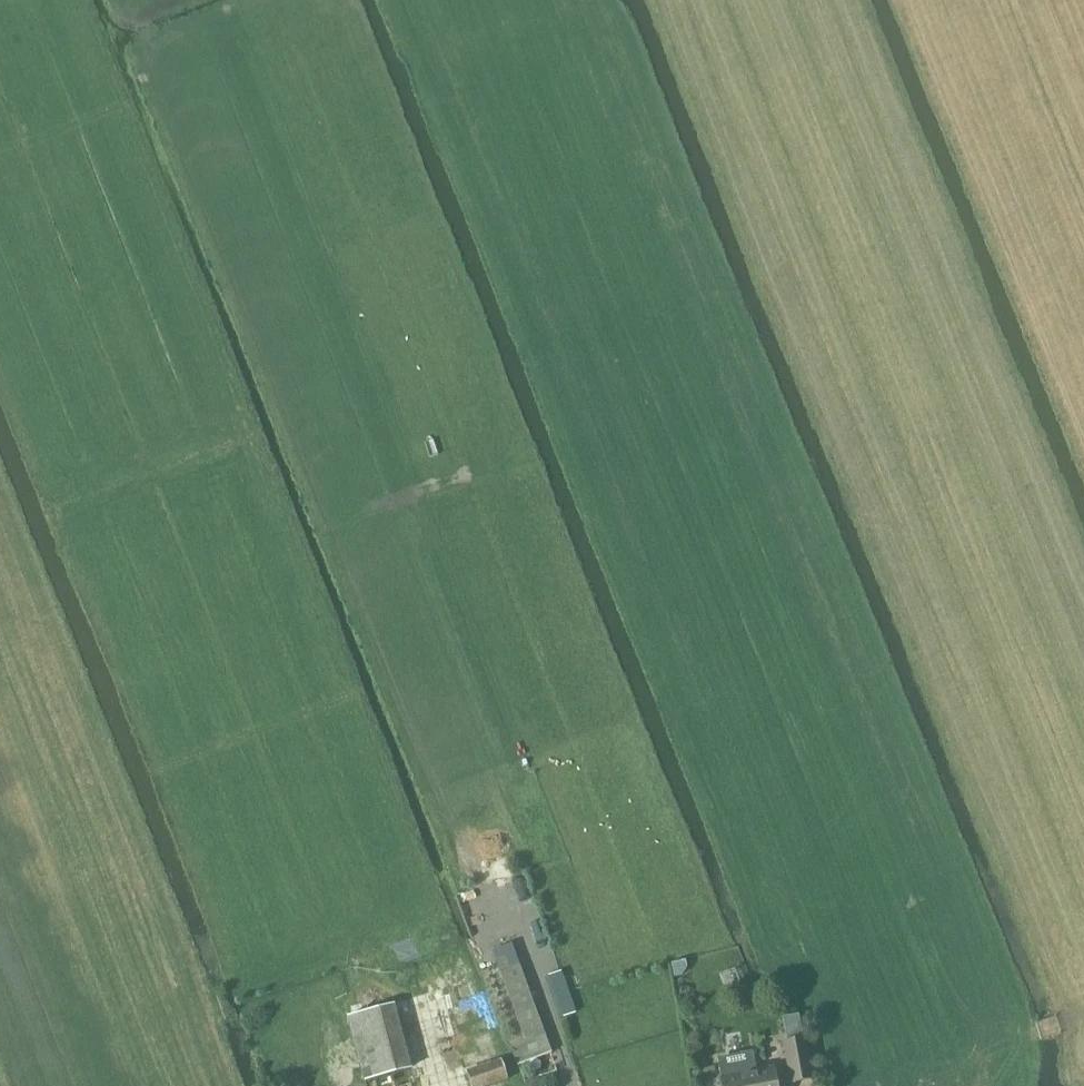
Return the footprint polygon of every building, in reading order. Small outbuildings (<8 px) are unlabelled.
[(535,1061),(553,1055),(521,964),(501,972),(535,1061)] [(564,973),(553,977),(567,1018),(579,1014),(564,973)] [(368,1082),(411,1071),(395,1006),(351,1017),(368,1082)] [(795,1084),(815,1080),(807,1041),(788,1045),(795,1084)] [(511,1081),(504,1062),(469,1074),(474,1085),(496,1085),(511,1081)] [(725,1085),(779,1085),(776,1069),(759,1073),(757,1062),(722,1068),(725,1085)]
